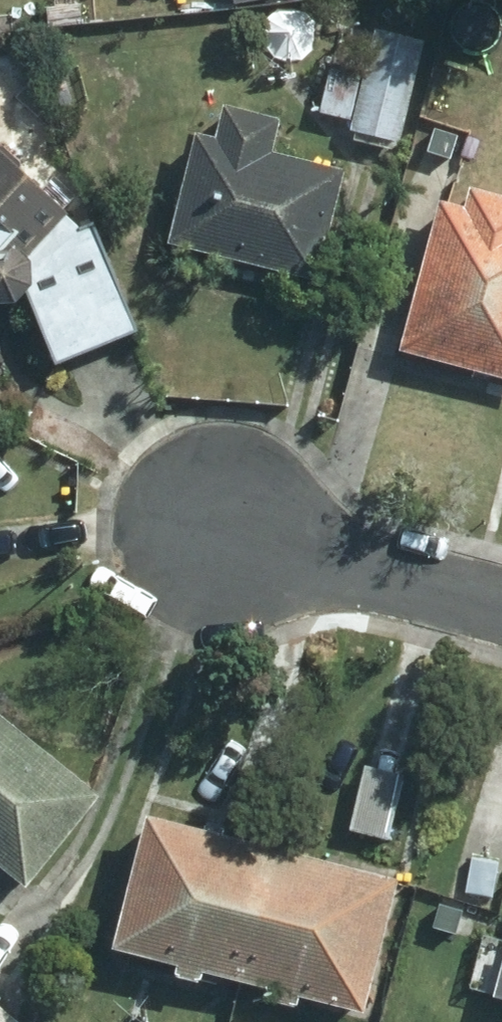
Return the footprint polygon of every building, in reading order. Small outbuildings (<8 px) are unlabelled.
[(390,138),(412,41),(367,31),(357,77),(325,69),(314,110),(348,116),(345,127),(390,138)] [(483,69),(438,58),(421,119),(468,131),(483,69)] [(204,140),(184,136),(160,239),(302,272),(326,172),(255,155),(264,121),(212,108),(204,140)] [(0,167),(0,276),(8,267),(47,362),(130,328),(85,220),(68,227),(54,215),(0,167)] [(432,204),(393,347),(501,376),(501,201),(462,190),(455,210),(432,204)] [(0,727),(0,871),(13,881),(83,795),(0,727)] [(400,776),(362,766),(346,827),(384,836),(400,776)] [(239,974),(270,853),(139,820),(106,948),(168,964),(165,973),(186,978),(189,970),(238,982),(239,974)] [(239,974),(238,982),(264,989),(261,998),(285,1005),(287,996),(354,1013),(387,884),(270,853),(239,974)] [(501,933),(490,986),(501,989),(501,933)] [(0,1013),(0,1021),(10,1021),(0,1013)]
